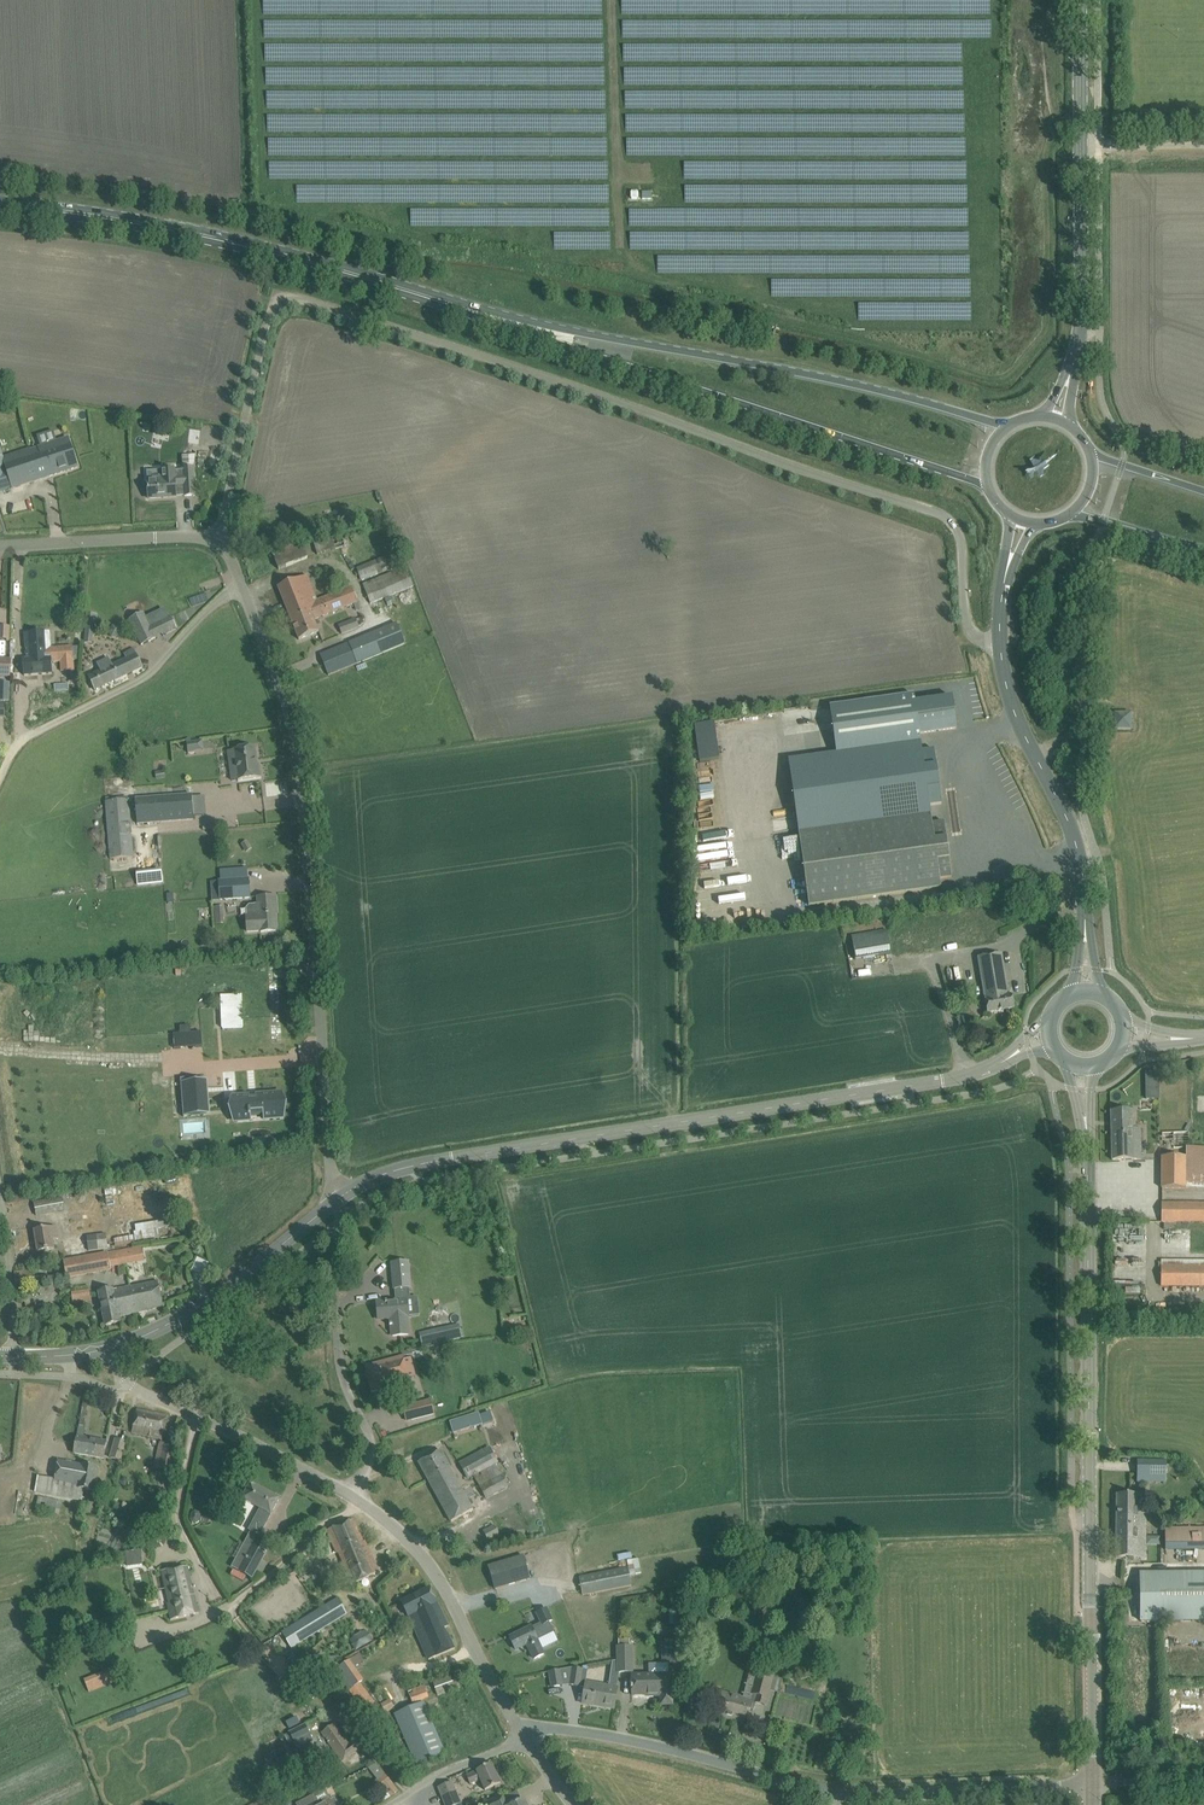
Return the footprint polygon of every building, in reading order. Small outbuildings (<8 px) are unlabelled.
[(13,489),(78,467),(74,456),(69,437),(30,449),(30,448),(2,457),(0,450),(0,491),(12,487),(13,489)] [(163,481),(148,482),(148,487),(149,499),(176,497),(176,487),(182,487),(182,497),(196,496),(194,468),(193,468),(195,455),(182,456),(183,469),(182,469),(181,469),(181,471),(175,472),(175,470),(162,471),(163,479),(163,481)] [(347,532),(330,537),(334,549),(351,544),(347,532)] [(301,544),(273,554),(279,570),(290,565),(307,559),(301,544)] [(361,578),(388,568),(384,557),(357,568),(361,578)] [(390,573),(363,584),(365,590),(371,604),(390,596),(412,586),(404,567),(390,573)] [(307,576),(278,587),(299,640),(319,632),(315,621),(359,603),(352,587),(317,601),(307,576)] [(85,613),(84,628),(85,628),(84,643),(92,644),(93,637),(94,637),(96,626),(97,626),(99,614),(85,613)] [(143,613),(129,619),(141,645),(176,629),(170,617),(150,627),(143,613)] [(359,627),(356,619),(339,626),(342,634),(359,627)] [(9,638),(9,625),(0,625),(0,638),(9,638)] [(72,645),(51,647),(50,632),(25,634),(27,660),(23,660),(25,676),(53,673),(52,662),(61,661),(62,672),(74,670),(72,645)] [(331,650),(320,655),(328,675),(381,655),(373,633),(331,650)] [(100,671),(89,677),(90,680),(95,691),(143,668),(133,649),(124,653),(126,658),(124,660),(112,665),(108,658),(97,664),(100,671)] [(0,659),(0,676),(10,677),(11,660),(0,659)] [(9,701),(10,681),(0,681),(0,700),(9,701)] [(836,754),(788,760),(796,816),(830,812),(833,829),(798,833),(809,906),(941,888),(940,879),(952,877),(944,822),(932,824),(930,806),(942,804),(934,749),(922,751),(921,742),(920,734),(957,728),(953,697),(915,703),(914,695),(830,707),(836,754)] [(1115,714),(1115,730),(1131,730),(1131,714),(1115,714)] [(719,758),(713,722),(694,725),(700,761),(719,758)] [(228,752),(232,781),(238,780),(238,781),(261,778),(259,765),(257,765),(255,747),(234,750),(234,751),(228,752)] [(138,824),(194,820),(192,794),(136,798),(138,824)] [(105,802),(110,859),(134,857),(130,809),(129,800),(105,802)] [(164,881),(161,868),(134,874),(137,887),(164,881)] [(219,891),(209,892),(210,900),(219,899),(219,900),(250,898),(249,879),(218,881),(219,891)] [(249,905),(246,909),(247,915),(246,915),(247,933),(276,931),(275,910),(277,910),(275,896),(259,897),(259,903),(255,904),(255,905),(249,905)] [(893,953),(887,931),(851,937),(857,961),(893,953)] [(1002,953),(990,955),(978,957),(987,1013),(1014,1009),(1012,995),(1009,996),(1002,953)] [(170,974),(154,974),(154,992),(170,992),(170,974)] [(970,982),(960,985),(963,999),(973,996),(970,982)] [(222,1029),(243,1028),(242,996),(221,996),(222,1029)] [(997,1025),(1009,1024),(1008,1015),(996,1016),(997,1025)] [(1158,1072),(1145,1072),(1146,1099),(1159,1098),(1158,1072)] [(192,1078),(181,1079),(184,1117),(185,1117),(184,1115),(208,1113),(206,1087),(205,1082),(191,1084),(192,1078)] [(234,1097),(233,1097),(233,1099),(234,1104),(235,1114),(235,1119),(235,1121),(236,1121),(250,1120),(251,1120),(251,1118),(251,1116),(263,1115),(264,1119),(283,1118),(281,1093),(256,1095),(256,1097),(250,1097),(250,1096),(236,1097),(234,1097)] [(1132,1110),(1111,1111),(1112,1160),(1141,1160),(1141,1140),(1141,1128),(1133,1128),(1132,1110)] [(1187,1156),(1163,1156),(1163,1188),(1203,1189),(1203,1147),(1189,1147),(1189,1143),(1201,1142),(1201,1132),(1188,1132),(1188,1124),(1181,1124),(1181,1132),(1162,1132),(1162,1141),(1174,1141),(1174,1149),(1187,1149),(1187,1156)] [(1162,1204),(1162,1223),(1203,1223),(1203,1204),(1162,1204)] [(61,1212),(50,1214),(49,1208),(31,1211),(34,1226),(33,1226),(35,1242),(50,1239),(51,1246),(46,1247),(48,1260),(79,1255),(77,1242),(57,1245),(56,1237),(54,1238),(52,1227),(63,1225),(61,1212)] [(161,1219),(120,1225),(121,1233),(133,1231),(134,1238),(164,1234),(161,1219)] [(88,1251),(124,1243),(122,1237),(107,1241),(105,1234),(85,1238),(88,1251)] [(131,1248),(64,1261),(67,1277),(111,1269),(110,1266),(136,1261),(135,1257),(138,1256),(137,1249),(132,1250),(131,1248)] [(195,1257),(191,1271),(203,1275),(208,1261),(195,1257)] [(378,1319),(391,1318),(392,1324),(390,1325),(390,1326),(392,1326),(393,1336),(408,1335),(407,1323),(407,1317),(409,1317),(407,1302),(406,1288),(411,1288),(408,1262),(392,1263),(394,1289),(396,1289),(397,1301),(377,1303),(378,1319)] [(1162,1267),(1162,1287),(1203,1287),(1203,1267),(1162,1267)] [(14,1272),(16,1284),(33,1282),(32,1270),(14,1272)] [(119,1318),(134,1314),(163,1306),(157,1281),(129,1286),(99,1292),(106,1325),(120,1322),(119,1318)] [(438,1342),(452,1340),(449,1322),(435,1323),(438,1342)] [(438,1343),(436,1331),(420,1334),(423,1346),(438,1343)] [(365,1366),(372,1392),(383,1389),(409,1382),(403,1357),(377,1363),(365,1366)] [(432,1400),(403,1407),(406,1420),(435,1413),(432,1400)] [(168,1415),(137,1409),(132,1432),(163,1438),(168,1415)] [(453,1435),(481,1427),(477,1415),(450,1424),(453,1435)] [(465,1436),(460,1439),(466,1449),(471,1446),(465,1436)] [(104,1458),(107,1442),(84,1438),(77,1437),(74,1453),(104,1458)] [(121,1461),(127,1443),(116,1440),(111,1458),(121,1461)] [(167,1447),(168,1444),(164,1443),(158,1467),(172,1470),(176,1449),(167,1447)] [(490,1446),(459,1463),(468,1480),(474,1476),(481,1473),(496,1465),(499,1463),(490,1446)] [(468,1456),(465,1449),(458,1453),(461,1460),(468,1456)] [(441,1450),(419,1462),(451,1522),(473,1510),(441,1450)] [(1137,1459),(1136,1482),(1165,1483),(1166,1460),(1137,1459)] [(98,1468),(58,1460),(55,1480),(38,1477),(35,1492),(81,1501),(83,1489),(94,1491),(98,1468)] [(487,1483),(480,1487),(487,1499),(509,1487),(503,1475),(502,1475),(487,1483)] [(125,1477),(120,1482),(125,1487),(128,1484),(128,1480),(125,1477)] [(243,1547),(236,1560),(243,1564),(239,1571),(253,1578),(257,1571),(256,1570),(262,1560),(272,1540),(260,1534),(266,1523),(271,1514),(271,1515),(279,1500),(278,1500),(278,1501),(269,1496),(270,1495),(261,1490),(260,1490),(251,1485),(252,1485),(251,1485),(243,1500),(244,1500),(253,1505),(260,1509),(250,1528),(249,1530),(251,1531),(259,1535),(250,1551),(243,1547)] [(1138,1495),(1117,1494),(1116,1558),(1146,1558),(1146,1557),(1150,1557),(1150,1548),(1146,1546),(1146,1513),(1138,1513),(1138,1495)] [(60,1515),(63,1501),(38,1496),(36,1510),(60,1515)] [(77,1524),(86,1522),(84,1514),(75,1516),(77,1524)] [(364,1542),(353,1520),(326,1530),(351,1586),(379,1572),(365,1542),(364,1542)] [(1165,1528),(1165,1550),(1203,1550),(1203,1528),(1165,1528)] [(143,1549),(122,1552),(124,1565),(127,1564),(127,1566),(142,1564),(142,1562),(144,1562),(143,1549)] [(523,1556),(488,1565),(495,1590),(530,1580),(523,1556)] [(634,1596),(640,1595),(637,1581),(631,1582),(630,1574),(636,1573),(633,1560),(627,1561),(628,1567),(579,1577),(583,1596),(632,1586),(634,1596)] [(176,1569),(161,1572),(169,1605),(168,1605),(171,1620),(199,1613),(188,1566),(176,1569)] [(1141,1573),(1141,1622),(1203,1622),(1203,1572),(1141,1573)] [(430,1588),(403,1602),(409,1615),(410,1614),(431,1660),(455,1649),(448,1634),(447,1634),(444,1628),(449,1626),(430,1588)] [(293,1626),(289,1628),(299,1643),(302,1641),(345,1615),(347,1613),(338,1599),(336,1600),(293,1626)] [(532,1627),(510,1638),(516,1650),(527,1644),(533,1657),(535,1659),(544,1655),(538,1644),(540,1643),(538,1640),(554,1632),(549,1622),(550,1621),(552,1621),(546,1609),(537,1613),(542,1624),(533,1629),(532,1627)] [(662,1628),(662,1664),(668,1664),(669,1676),(631,1677),(631,1690),(632,1690),(632,1695),(646,1695),(646,1693),(661,1693),(661,1705),(672,1705),(672,1695),(673,1695),(673,1677),(681,1677),(680,1628),(662,1628)] [(395,1629),(390,1632),(396,1639),(400,1636),(395,1629)] [(630,1639),(619,1640),(618,1661),(618,1672),(630,1672),(630,1639)] [(616,1688),(618,1672),(618,1661),(613,1662),(609,1686),(586,1683),(582,1704),(614,1709),(618,1688),(616,1688)] [(84,1679),(89,1692),(122,1680),(119,1673),(117,1667),(84,1679)] [(570,1685),(580,1687),(582,1676),(586,1677),(587,1671),(584,1671),(584,1669),(573,1668),(570,1685)] [(560,1670),(549,1672),(552,1687),(563,1686),(560,1670)] [(756,1672),(750,1694),(751,1695),(757,1696),(756,1703),(766,1705),(773,1676),(764,1673),(756,1671),(756,1672)] [(438,1696),(460,1688),(455,1674),(433,1683),(438,1696)] [(413,1702),(428,1696),(423,1686),(409,1692),(413,1702)] [(381,1703),(372,1692),(359,1703),(368,1714),(381,1703)] [(720,1692),(714,1714),(725,1717),(725,1716),(734,1718),(734,1719),(744,1722),(748,1708),(750,1699),(744,1698),(720,1692)] [(385,1713),(394,1708),(389,1700),(381,1705),(385,1713)] [(423,1702),(394,1715),(416,1764),(445,1752),(423,1702)] [(284,1736),(289,1745),(311,1733),(306,1724),(284,1736)] [(348,1743),(334,1724),(322,1733),(343,1761),(352,1755),(361,1748),(354,1738),(348,1743)] [(492,1764),(477,1771),(467,1776),(470,1784),(481,1779),(486,1790),(501,1784),(492,1764)] [(392,1783),(385,1773),(376,1781),(383,1790),(392,1783)] [(452,1782),(438,1788),(445,1804),(458,1804),(461,1804),(452,1782)] [(313,1795),(296,1804),(297,1804),(318,1804),(313,1795)]
